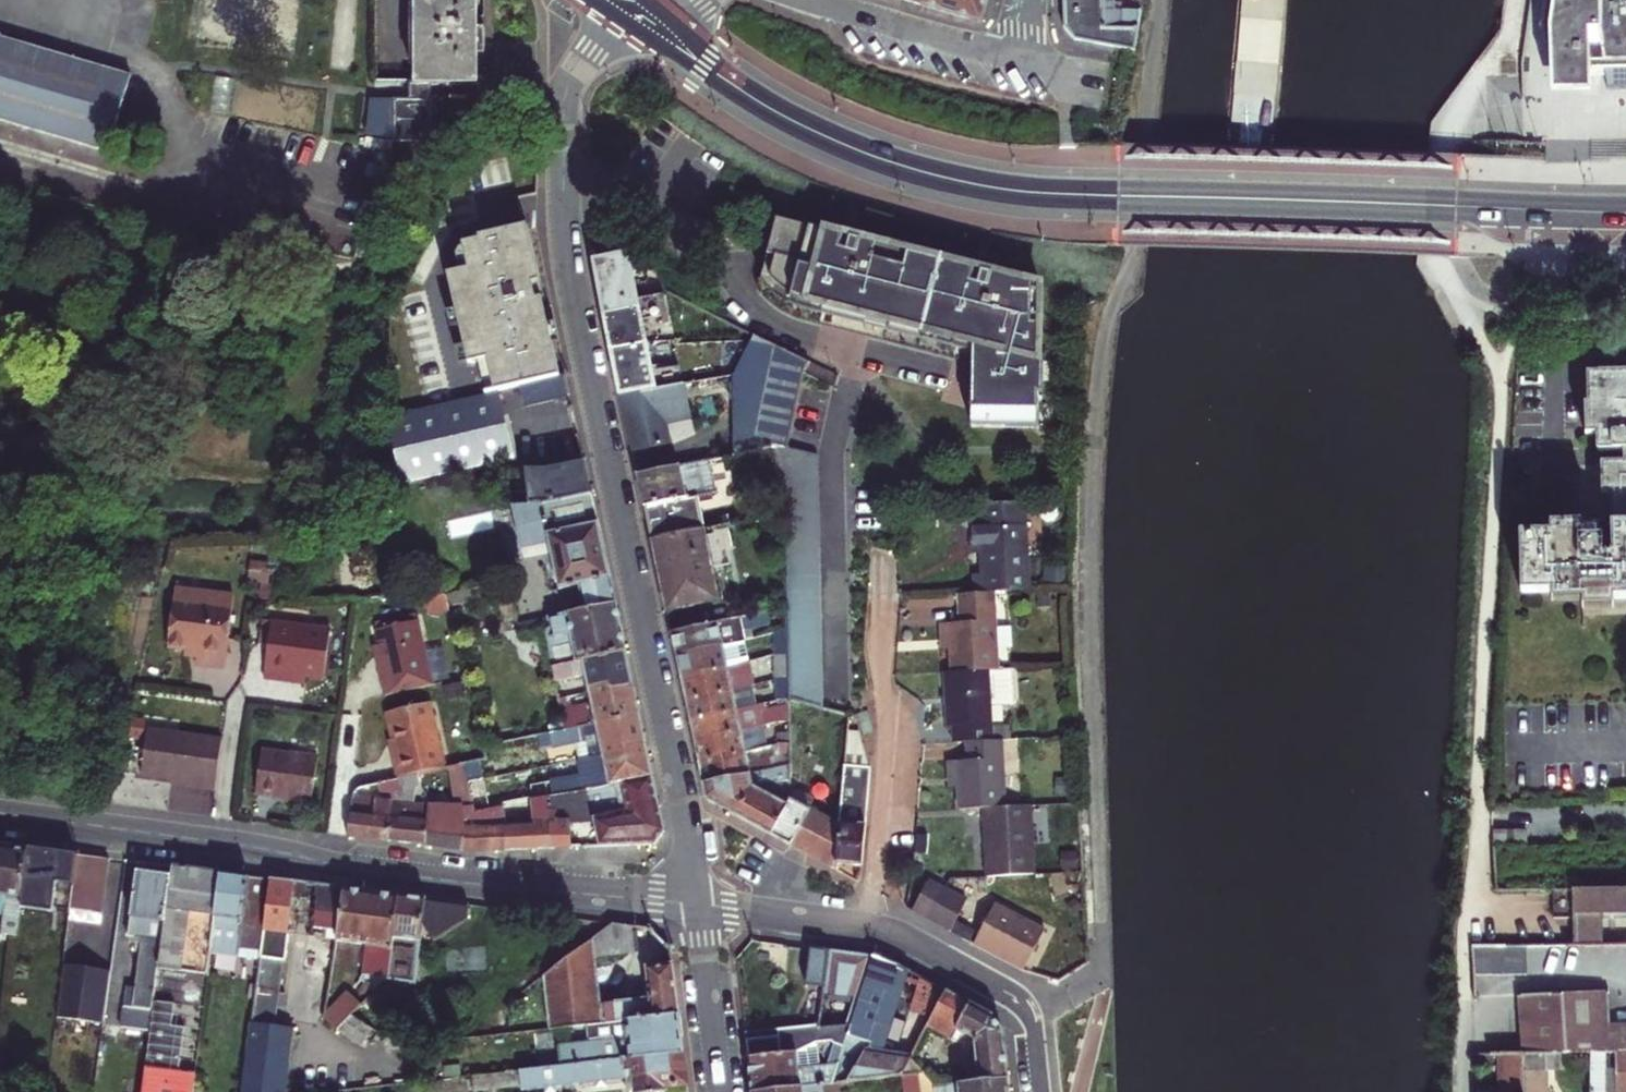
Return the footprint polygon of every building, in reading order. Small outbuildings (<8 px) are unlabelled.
[(414,83),(407,83),(407,99),(391,99),(391,142),(430,142),(430,84),(475,84),(475,53),(482,53),(482,27),(475,28),(475,0),(414,0),(414,83)] [(923,5),(982,22),(989,0),(924,0),(923,5)] [(1116,0),(1066,0),(1067,25),(1078,40),(1137,49),(1143,11),(1133,9),(1132,13),(1117,11),(1116,0)] [(1553,27),(1554,92),(1589,91),(1588,72),(1610,72),(1610,81),(1611,91),(1625,91),(1625,0),(1557,0),(1553,27)] [(89,60),(0,37),(0,118),(71,137),(112,148),(132,71),(89,60)] [(874,247),(780,221),(775,295),(775,296),(775,297),(776,299),(776,301),(777,301),(777,302),(778,303),(778,304),(778,305),(779,305),(780,307),(781,309),(782,311),(786,314),(789,316),(794,318),(798,320),(803,321),(821,326),(824,315),(871,328),(868,339),(920,353),(923,343),(954,352),(951,362),(978,369),(972,445),(1041,450),(1042,290),(986,276),(919,260),(895,253),(874,247)] [(483,240),(466,243),(471,269),(450,273),(467,363),(483,361),(489,393),(520,387),(558,380),(543,300),(537,301),(534,286),(542,284),(531,227),(483,237),(483,240)] [(597,259),(606,306),(641,298),(638,285),(634,263),(631,253),(597,259)] [(634,263),(638,285),(649,283),(651,279),(647,263),(644,261),(634,263)] [(606,306),(615,350),(650,343),(646,321),(664,317),(660,297),(641,298),(606,306)] [(824,315),(821,326),(868,339),(871,328),(824,315)] [(749,343),(735,373),(752,453),(777,448),(784,447),(789,447),(797,413),(805,375),(840,392),(842,384),(752,336),(749,343)] [(656,370),(650,343),(615,350),(625,396),(629,395),(685,383),(681,365),(656,370)] [(923,343),(920,353),(951,362),(954,352),(923,343)] [(1579,525),(1550,525),(1550,533),(1521,534),(1522,592),(1554,591),(1554,601),(1582,600),(1582,609),(1615,608),(1614,598),(1625,598),(1625,371),(1584,372),(1585,402),(1583,402),(1583,437),(1593,437),(1593,453),(1622,452),(1622,463),(1601,463),(1602,493),(1610,493),(1611,554),(1602,554),(1602,540),(1598,540),(1598,529),(1580,529),(1579,525)] [(558,380),(520,387),(525,408),(567,398),(563,379),(558,380)] [(685,383),(629,395),(640,453),(670,446),(666,425),(694,419),(687,383),(685,383)] [(495,394),(387,416),(401,482),(510,458),(495,394)] [(817,454),(789,447),(784,447),(777,448),(784,479),(787,494),(787,510),(790,655),(790,678),(791,700),(808,704),(821,708),(817,454)] [(720,492),(733,490),(784,479),(777,448),(752,453),(713,461),(717,478),(720,492)] [(544,471),(522,471),(525,508),(509,509),(521,562),(549,556),(557,593),(578,589),(583,612),(612,606),(594,525),(582,467),(581,465),(544,471)] [(641,475),(648,507),(720,492),(717,478),(686,485),(682,467),(641,475)] [(648,507),(655,542),(708,529),(705,513),(734,508),(734,497),(733,490),(720,492),(648,507)] [(999,591),(1037,588),(1033,522),(1032,502),(986,504),(988,525),(979,525),(980,543),(989,542),(991,570),(981,571),(982,592),(999,591)] [(723,601),(708,529),(655,542),(670,614),(723,601)] [(982,592),(966,593),(966,620),(946,621),(946,639),(955,639),(956,672),(996,670),(1002,669),(999,591),(982,592)] [(211,603),(173,599),(165,648),(195,651),(194,664),(221,667),(231,595),(213,593),(211,603)] [(581,660),(622,650),(612,606),(583,612),(516,626),(519,636),(541,632),(549,668),(581,660)] [(377,629),(381,645),(384,660),(376,662),(384,697),(432,686),(417,620),(377,629)] [(674,633),(679,656),(739,642),(735,620),(674,633)] [(327,633),(268,625),(260,680),(289,684),(290,677),(321,681),(327,633)] [(679,656),(683,678),(742,664),(743,664),(739,642),(679,656)] [(373,647),(376,662),(384,660),(381,645),(373,647)] [(623,652),(622,650),(581,660),(585,675),(588,692),(629,683),(623,652)] [(581,660),(549,668),(552,683),(585,675),(581,660)] [(683,678),(688,702),(733,691),(747,688),(742,664),(683,678)] [(958,727),(959,743),(974,742),(999,741),(998,705),(1020,705),(1019,668),(1002,669),(996,670),(956,672),(951,672),(953,727),(958,727)] [(563,732),(595,725),(636,716),(629,683),(588,692),(591,705),(566,710),(563,698),(556,700),(563,732)] [(688,702),(692,723),(738,711),(733,691),(688,702)] [(808,763),(808,704),(791,700),(791,723),(792,744),(792,764),(808,763)] [(400,755),(393,757),(398,780),(412,777),(424,775),(450,770),(445,745),(439,747),(430,704),(391,713),(397,742),(400,755)] [(692,723),(697,743),(743,732),(744,732),(765,728),(763,716),(741,721),(738,711),(692,723)] [(636,716),(595,725),(601,756),(643,747),(636,716)] [(601,756),(595,725),(563,732),(546,735),(548,748),(579,742),(583,760),(601,756)] [(215,792),(222,739),(147,731),(142,775),(197,781),(196,790),(215,792)] [(697,743),(701,764),(747,752),(743,732),(697,743)] [(962,776),(964,809),(987,808),(1009,807),(1006,740),(999,741),(974,742),(974,759),(952,760),(953,777),(962,776)] [(389,744),(393,757),(400,755),(397,742),(389,744)] [(582,776),(585,792),(650,780),(643,747),(601,756),(583,760),(580,760),(582,776)] [(701,764),(705,784),(752,774),(747,752),(701,764)] [(277,758),(250,755),(245,793),(287,798),(289,803),(310,805),(316,759),(278,754),(277,758)] [(856,765),(846,765),(844,815),(841,865),(864,866),(869,776),(856,765)] [(708,798),(741,817),(755,789),(767,788),(766,778),(778,776),(777,770),(752,774),(705,784),(708,798)] [(545,783),(548,798),(585,792),(582,776),(545,783)] [(650,780),(585,792),(548,798),(538,800),(549,849),(569,849),(565,825),(592,821),(597,848),(650,846),(662,833),(650,780)] [(741,817),(838,870),(841,865),(844,815),(793,787),(792,785),(767,788),(755,789),(741,817)] [(387,841),(391,803),(354,799),(348,836),(387,841)] [(549,849),(538,800),(497,807),(501,829),(505,851),(549,849)] [(424,846),(430,808),(391,803),(387,841),(424,846)] [(1009,807),(987,808),(991,880),(1038,876),(1033,805),(1009,807)] [(424,846),(461,850),(463,824),(464,811),(430,808),(424,846)] [(472,852),(505,851),(501,829),(475,830),(475,824),(463,824),(461,850),(472,852)] [(22,899),(28,848),(0,845),(0,896),(22,899)] [(21,908),(21,909),(75,916),(76,910),(84,856),(28,848),(22,899),(21,908)] [(116,860),(84,856),(76,910),(108,915),(116,860)] [(172,875),(169,893),(186,895),(189,870),(173,868),(172,875)] [(169,893),(151,1032),(147,1067),(195,1074),(207,982),(210,953),(220,874),(189,870),(186,895),(169,893)] [(169,893),(172,875),(139,871),(130,935),(136,936),(124,1028),(151,1032),(169,893)] [(259,961),(269,881),(220,874),(210,953),(259,961)] [(251,1023),(273,1026),(276,1009),(282,1009),(284,995),(276,994),(280,961),(282,961),(286,935),(335,942),(342,890),(269,881),(259,961),(256,989),(251,1023)] [(934,922),(952,890),(935,881),(918,913),(934,922)] [(1572,888),(1573,912),(1602,912),(1625,911),(1625,887),(1572,888)] [(342,890),(335,942),(364,946),(361,976),(385,979),(396,897),(342,890)] [(968,899),(952,890),(934,922),(950,931),(957,921),(968,899)] [(20,917),(21,909),(21,908),(22,899),(0,896),(0,915),(20,917)] [(396,897),(385,979),(415,983),(421,926),(434,943),(467,921),(468,906),(396,897)] [(974,944),(1024,971),(1046,931),(996,904),(984,927),(979,935),(974,944)] [(1602,942),(1602,912),(1573,912),(1573,942),(1602,942)] [(591,940),(593,957),(634,952),(638,927),(611,924),(591,940)] [(961,937),(974,944),(979,935),(966,928),(961,937)] [(591,940),(542,977),(551,1030),(602,1024),(599,1000),(593,957),(591,940)] [(1528,943),(1475,944),(1475,973),(1528,972),(1528,943)] [(827,984),(830,951),(812,949),(810,982),(827,984)] [(853,1028),(834,1086),(893,1079),(902,1078),(913,1057),(885,1052),(887,1037),(898,1039),(900,1023),(890,1021),(899,966),(881,957),(830,951),(827,984),(822,1027),(822,1031),(853,1028)] [(68,966),(60,1020),(108,1026),(116,973),(68,966)] [(612,1000),(599,1000),(602,1024),(628,1022),(677,1017),(671,967),(645,969),(649,1000),(612,1004),(612,1000)] [(941,1062),(916,1051),(913,1057),(902,1078),(920,1076),(937,1074),(931,1087),(1011,1079),(1005,1032),(995,1018),(947,991),(928,1029),(953,1041),(958,1031),(976,1040),(977,1065),(939,1068),(941,1062)] [(1610,1023),(1610,992),(1566,994),(1567,1052),(1569,1052),(1591,1051),(1617,1050),(1617,1060),(1619,1091),(1625,1091),(1625,1022),(1610,1023)] [(1566,994),(1519,996),(1522,1054),(1526,1054),(1547,1053),(1567,1052),(1566,994)] [(559,1047),(562,1067),(681,1054),(677,1017),(628,1022),(630,1045),(615,1040),(559,1047)] [(295,1030),(273,1026),(251,1023),(243,1091),(287,1091),(295,1030)] [(784,1050),(820,1045),(823,1045),(822,1031),(822,1027),(781,1032),(782,1037),(784,1050)] [(756,1091),(777,1091),(834,1086),(853,1028),(822,1031),(823,1045),(834,1043),(837,1046),(830,1067),(823,1068),(820,1045),(784,1050),(782,1037),(750,1042),(756,1091)] [(1591,1051),(1592,1061),(1617,1060),(1617,1050),(1591,1051)] [(1569,1052),(1569,1066),(1592,1065),(1592,1061),(1591,1051),(1569,1052)] [(1547,1053),(1547,1062),(1560,1062),(1560,1080),(1566,1080),(1566,1086),(1570,1086),(1569,1066),(1569,1052),(1567,1052),(1547,1053)] [(1527,1091),(1548,1091),(1548,1072),(1547,1062),(1547,1053),(1526,1054),(1526,1072),(1527,1091)] [(634,1091),(663,1091),(663,1089),(685,1086),(681,1054),(562,1067),(519,1072),(520,1088),(520,1090),(633,1078),(634,1091)] [(1526,1072),(1526,1054),(1522,1054),(1502,1055),(1503,1091),(1527,1091),(1526,1072)] [(195,1074),(147,1067),(143,1091),(193,1091),(195,1074)] [(474,1091),(481,1091),(520,1088),(519,1072),(473,1077),(474,1091)] [(920,1076),(921,1086),(922,1091),(1012,1091),(1011,1079),(931,1087),(937,1074),(920,1076)] [(893,1079),(895,1090),(921,1086),(920,1076),(902,1078),(893,1079)] [(1601,1078),(1592,1078),(1593,1091),(1602,1091),(1601,1078)] [(777,1091),(895,1091),(895,1090),(893,1079),(834,1086),(777,1091)]
